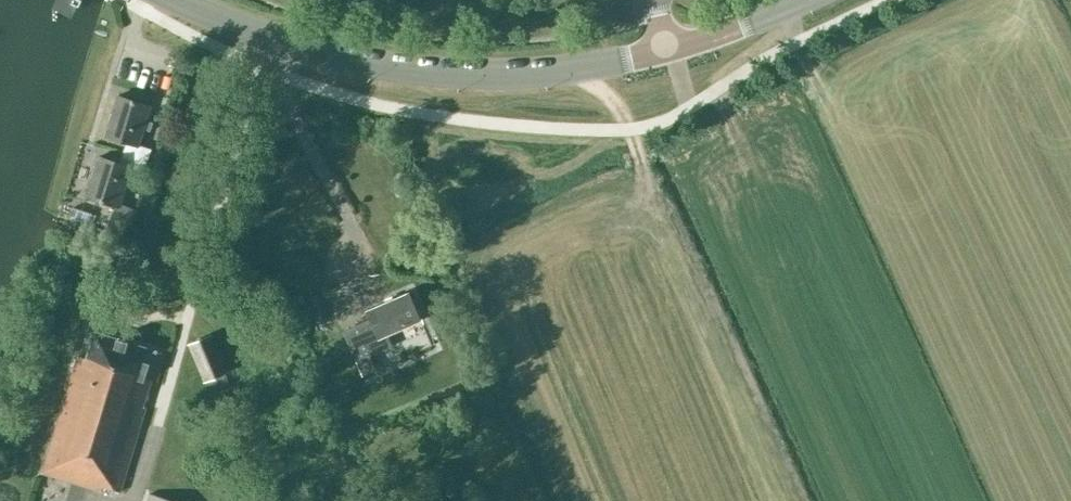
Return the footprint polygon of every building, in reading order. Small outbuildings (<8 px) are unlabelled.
[(75,0),(51,0),(66,8),(70,1),(73,2),(75,0)] [(127,142),(124,152),(147,160),(151,149),(138,145),(151,105),(118,95),(105,135),(127,142)] [(124,152),(120,163),(99,156),(86,196),(119,206),(132,166),(144,170),(147,160),(124,152)] [(409,292),(368,310),(373,323),(359,330),(357,325),(344,331),(355,358),(390,342),(387,334),(421,319),(409,292)] [(144,406),(152,380),(157,381),(165,353),(95,331),(87,358),(78,355),(42,472),(101,490),(102,486),(120,491),(146,406),(144,406)] [(209,336),(191,344),(206,379),(224,371),(209,336)]
